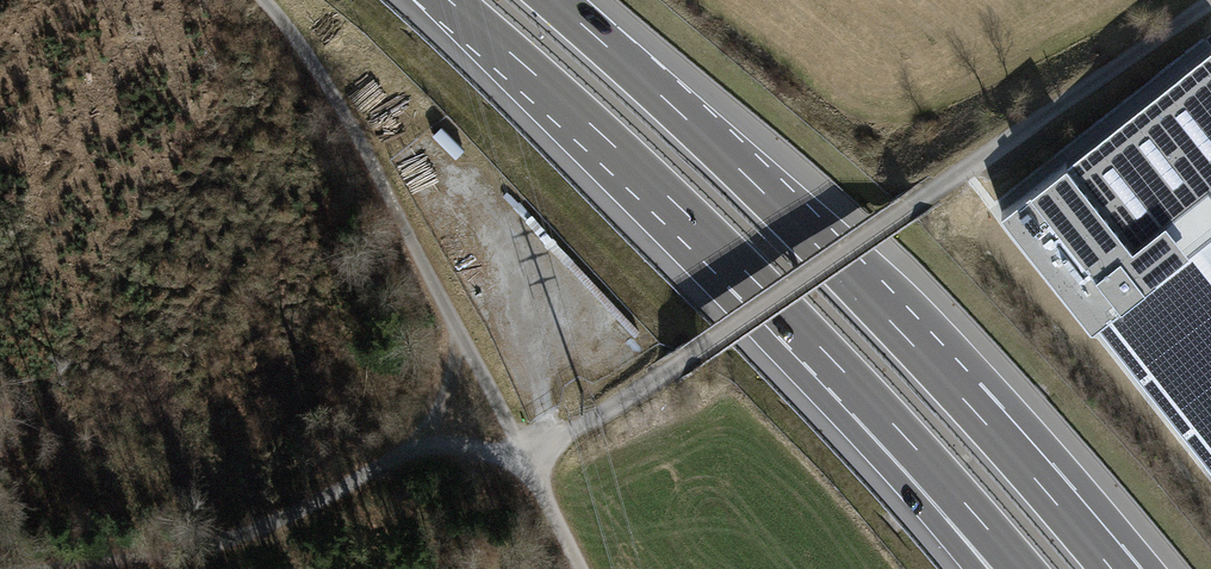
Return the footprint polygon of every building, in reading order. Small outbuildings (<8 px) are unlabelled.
[(1001,211),(1091,326),(1096,323),(1210,469),(1210,45),(1001,211)]
